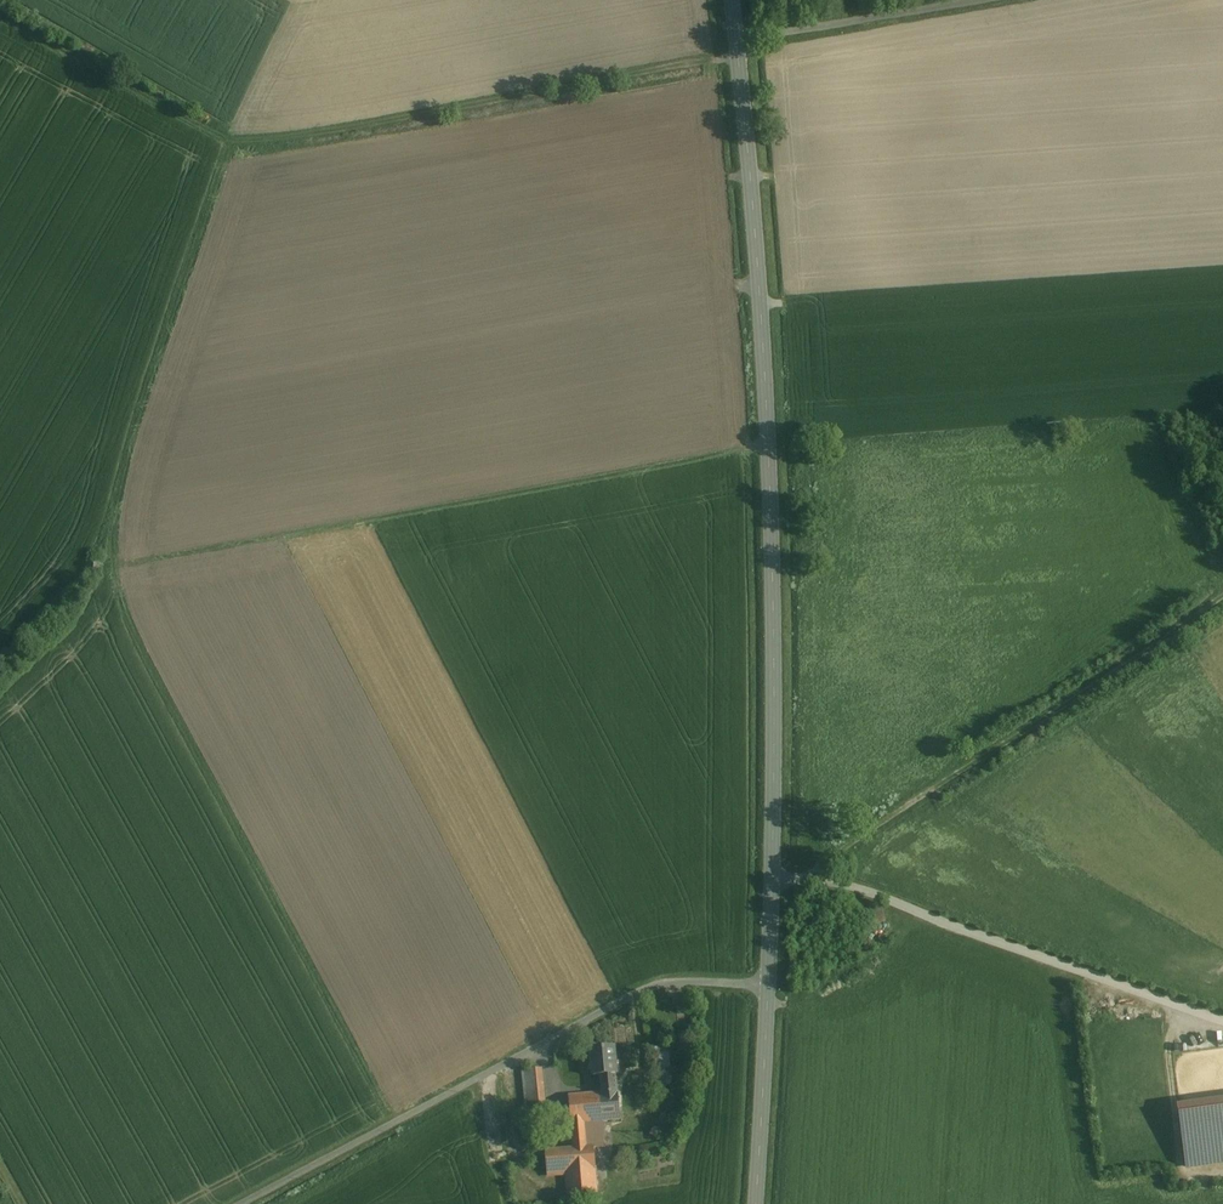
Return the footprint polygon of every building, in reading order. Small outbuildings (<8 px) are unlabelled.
[(890,920),(885,902),(872,905),(877,924),(890,920)] [(636,1043),(632,1018),(614,1021),(618,1046),(623,1045),(624,1054),(635,1052),(633,1043),(636,1043)] [(613,1047),(590,1050),(593,1076),(614,1074),(619,1074),(618,1062),(614,1062),(613,1047)] [(668,1049),(653,1050),(654,1077),(670,1076),(668,1049)] [(541,1068),(521,1070),(528,1137),(542,1136),(542,1129),(547,1128),(541,1068)] [(614,1074),(600,1076),(601,1093),(616,1091),(614,1074)] [(601,1093),(568,1096),(571,1124),(602,1121),(620,1120),(617,1091),(616,1091),(601,1093)] [(1178,1107),(1187,1171),(1222,1166),(1222,1101),(1178,1107)] [(602,1121),(571,1124),(573,1149),(593,1147),(604,1146),(602,1121)] [(573,1149),(544,1151),(548,1197),(596,1193),(594,1171),(595,1171),(593,1147),(573,1149)]
